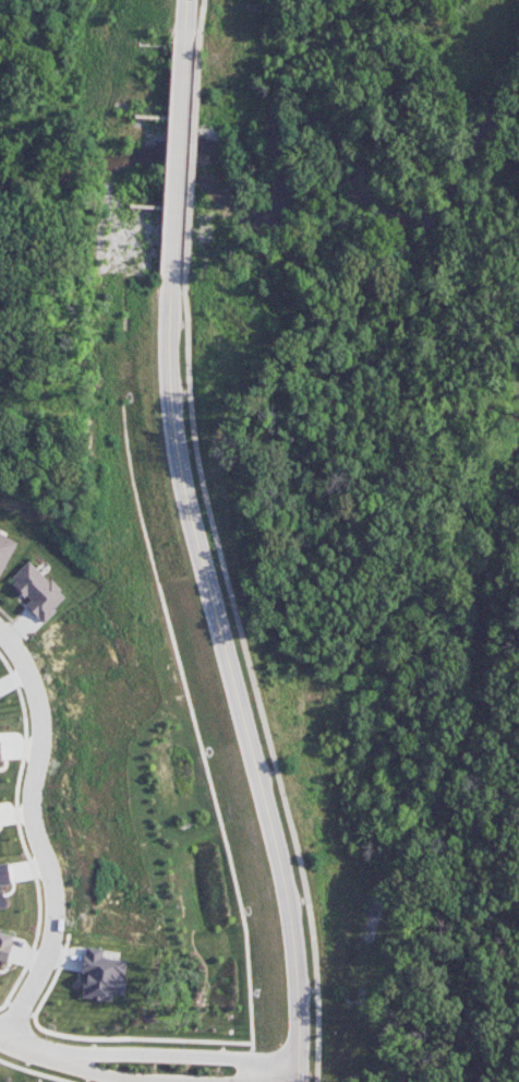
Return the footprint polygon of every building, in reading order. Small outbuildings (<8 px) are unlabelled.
[(18,540),(0,531),(0,578),(18,540)] [(9,581),(29,601),(24,606),(42,623),(67,598),(28,561),(9,581)] [(4,908),(2,885),(10,884),(7,865),(0,866),(0,909),(4,908)] [(0,932),(0,961),(6,962),(13,935),(0,932)] [(127,961),(102,958),(103,949),(85,947),(83,974),(85,974),(83,998),(113,1001),(113,994),(125,995),(127,978),(125,978),(127,961)]
